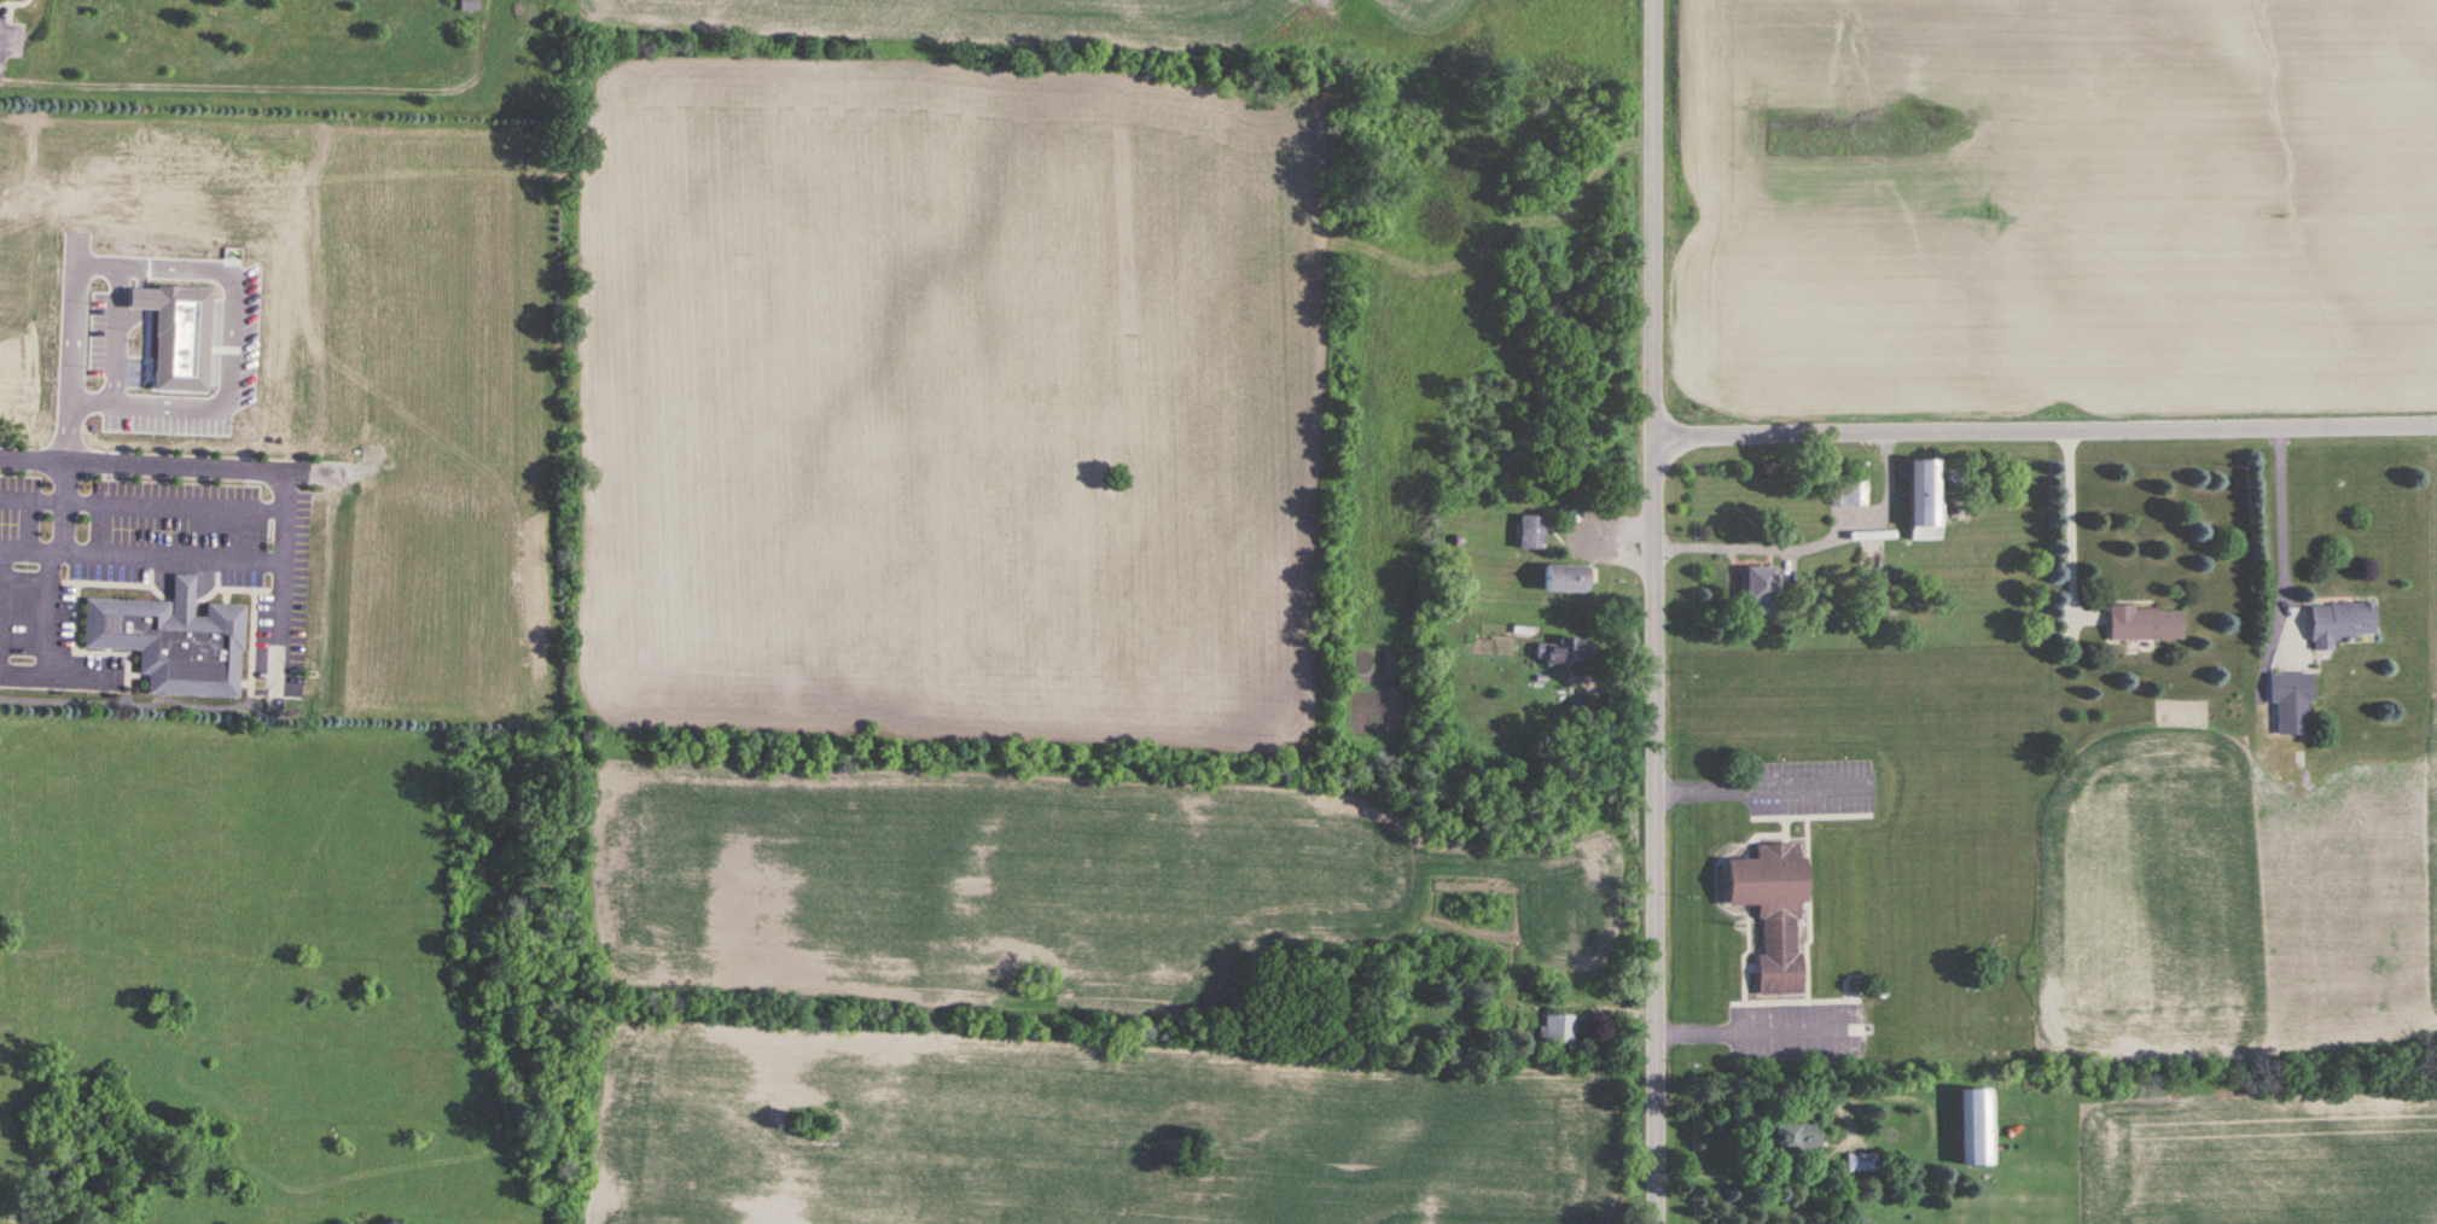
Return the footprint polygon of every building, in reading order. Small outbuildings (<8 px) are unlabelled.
[(461,12),(479,12),(479,0),(461,0),(461,12)] [(1910,541),(1941,541),(1941,459),(1910,459),(1910,541)] [(1868,462),(1845,462),(1845,506),(1868,506),(1868,462)] [(1545,550),(1545,517),(1521,517),(1521,550),(1545,550)] [(1590,566),(1545,566),(1545,593),(1590,593),(1590,566)] [(1749,616),(1776,616),(1777,567),(1741,567),(1740,603),(1750,603),(1749,616)] [(239,698),(243,605),(206,604),(206,617),(193,617),(194,575),(173,574),(172,603),(85,599),(83,649),(140,652),(138,675),(148,676),(147,695),(239,698)] [(2311,604),(2312,651),(2333,651),(2333,636),(2374,636),(2374,604),(2311,604)] [(2182,640),(2182,609),(2109,609),(2109,640),(2182,640)] [(1589,639),(1560,639),(1560,646),(1537,646),(1537,663),(1589,663),(1589,639)] [(2274,734),(2310,735),(2310,675),(2275,674),(2274,734)] [(1760,995),(1802,994),(1800,843),(1755,844),(1755,859),(1725,859),(1726,905),(1758,905),(1760,995)] [(1575,1016),(1545,1016),(1545,1044),(1575,1044),(1575,1016)] [(1960,1165),(1992,1165),(1991,1089),(1959,1089),(1960,1165)] [(1770,1125),(1770,1151),(1816,1151),(1816,1125),(1770,1125)] [(1847,1172),(1876,1172),(1876,1153),(1847,1153),(1847,1172)]
